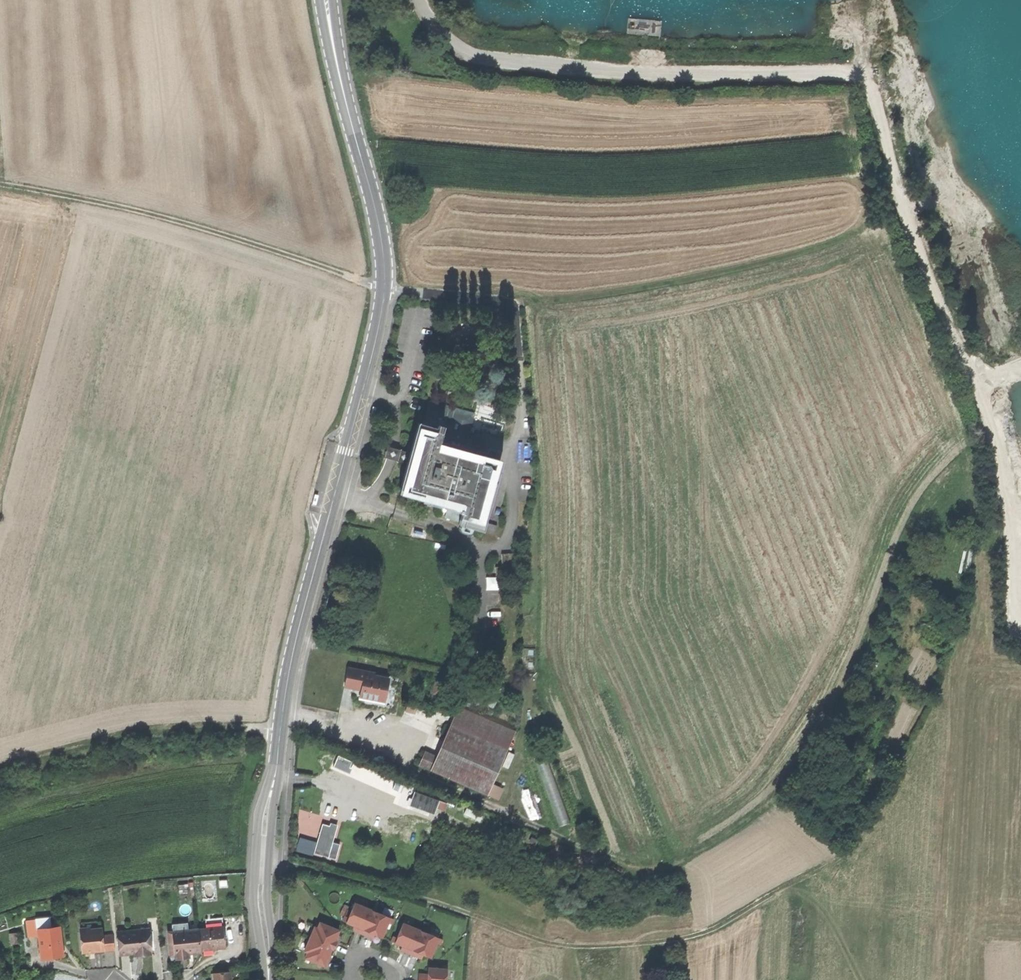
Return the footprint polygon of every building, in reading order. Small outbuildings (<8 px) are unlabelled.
[(481,528),(495,532),(497,525),(484,521),(500,461),(472,453),(475,440),(470,438),(477,414),(431,401),(425,424),(421,423),(413,454),(411,459),(409,465),(401,493),(436,503),(448,506),(446,512),(444,517),(459,521),(458,524),(481,530),(481,528)] [(384,457),(409,465),(411,459),(413,454),(387,447),(384,457)] [(440,510),(446,512),(448,506),(436,503),(435,506),(441,508),(440,510)] [(364,674),(374,676),(375,673),(348,668),(345,686),(361,689),(364,674)] [(384,704),(389,679),(374,676),(364,674),(361,689),(359,699),(384,704)] [(436,757),(430,770),(488,795),(493,784),(515,731),(458,706),(442,742),(436,757)] [(419,766),(430,770),(436,757),(425,752),(419,766)] [(338,756),(333,767),(347,773),(349,767),(352,762),(338,756)] [(504,789),(493,784),(488,795),(499,800),(504,789)] [(412,799),(409,806),(434,815),(436,808),(439,801),(414,792),(412,799)] [(446,803),(439,801),(436,808),(444,811),(446,803)] [(314,853),(328,857),(332,842),(336,828),(329,826),(322,824),(314,853)] [(340,844),(332,842),(328,857),(335,859),(340,844)] [(359,933),(363,935),(373,911),(355,903),(349,918),(346,917),(344,921),(354,926),(358,927),(356,931),(359,933)] [(375,935),(383,938),(389,923),(392,924),(394,920),(373,911),(363,935),(367,936),(370,937),(372,933),(375,935)] [(31,937),(40,936),(40,930),(52,928),(51,918),(29,921),(31,937)] [(173,925),(174,932),(189,931),(189,923),(183,924),(173,925)] [(337,938),(339,931),(320,923),(318,928),(315,927),(310,938),(310,940),(332,949),(334,950),(336,945),(337,942),(335,941),(337,938)] [(408,953),(412,955),(422,931),(404,924),(398,938),(394,937),(392,942),(403,946),(406,947),(405,952),(408,953)] [(61,927),(52,928),(40,930),(40,936),(43,958),(58,956),(64,956),(64,955),(63,955),(61,938),(62,938),(61,927)] [(206,930),(200,931),(202,949),(212,948),(227,947),(225,928),(206,930)] [(94,952),(105,950),(104,937),(103,930),(81,932),(84,953),(94,952)] [(189,931),(174,932),(169,933),(172,960),(180,959),(189,958),(189,954),(202,952),(202,949),(200,931),(200,930),(197,930),(189,931)] [(130,931),(119,932),(121,955),(131,954),(136,954),(152,952),(153,952),(151,932),(130,934),(130,931)] [(424,955),(431,958),(437,943),(441,945),(443,940),(422,931),(412,955),(416,956),(419,958),(421,953),(424,955)] [(13,944),(21,943),(20,933),(12,934),(13,944)] [(104,937),(105,950),(105,951),(116,950),(114,936),(104,937)] [(329,955),(332,949),(310,940),(305,952),(308,953),(306,958),(327,967),(329,963),(330,959),(328,958),(329,955)] [(448,966),(443,966),(443,969),(429,968),(428,975),(428,979),(419,978),(419,979),(447,979),(448,966)]
